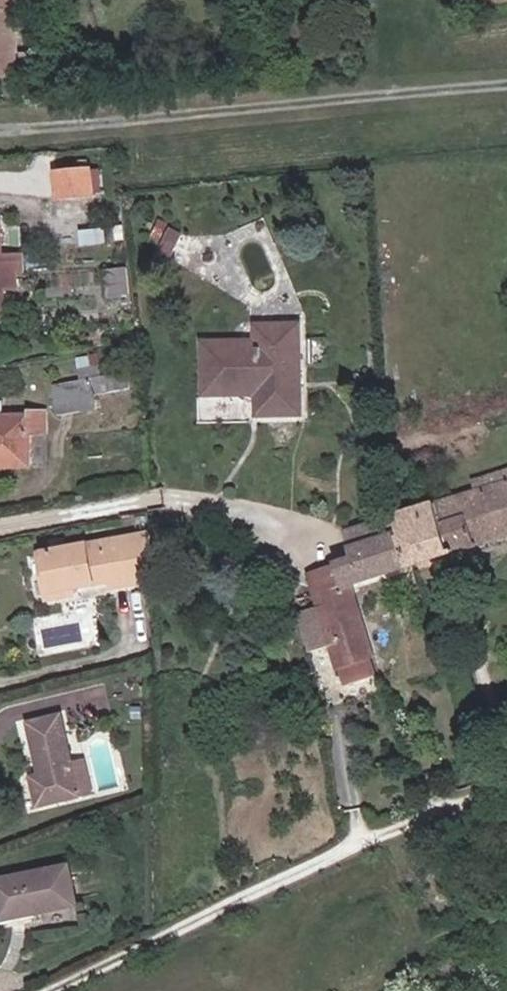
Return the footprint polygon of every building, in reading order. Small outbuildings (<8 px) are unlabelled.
[(19,76),(18,0),(0,0),(0,76),(19,76)] [(35,68),(35,58),(25,58),(25,68),(35,68)] [(94,170),(58,174),(60,199),(96,196),(94,170)] [(18,272),(25,272),(24,256),(3,258),(1,227),(0,227),(0,273),(18,272)] [(181,236),(171,231),(160,254),(170,259),(181,236)] [(132,307),(128,267),(105,268),(106,297),(121,296),(124,309),(132,307)] [(0,273),(0,311),(7,310),(6,290),(19,290),(18,272),(0,273)] [(301,325),(256,326),(257,342),(203,343),(205,396),(257,395),(258,416),(303,415),(301,325)] [(87,343),(89,352),(110,348),(108,339),(87,343)] [(90,356),(93,370),(100,368),(98,355),(90,356)] [(79,372),(81,380),(101,376),(100,368),(93,370),(79,372)] [(81,380),(52,386),(58,416),(98,409),(95,395),(130,389),(126,371),(101,376),(81,380)] [(11,467),(30,466),(31,435),(48,435),(47,412),(4,412),(4,402),(0,402),(0,460),(10,460),(11,467)] [(394,516),(412,566),(506,537),(506,482),(394,516)] [(412,566),(394,516),(344,532),(353,559),(308,574),(337,669),(373,658),(374,657),(350,585),(412,566)] [(123,539),(132,579),(145,577),(138,536),(123,539)] [(49,575),(54,596),(82,590),(80,576),(99,573),(99,578),(117,575),(117,582),(132,579),(123,539),(45,554),(49,575)] [(373,658),(337,669),(343,686),(378,676),(373,658)] [(82,795),(74,765),(61,716),(29,724),(41,775),(32,778),(39,806),(82,795)] [(84,762),(74,765),(82,795),(92,793),(84,762)] [(0,880),(0,915),(2,924),(39,916),(38,913),(78,905),(70,866),(0,880)]
